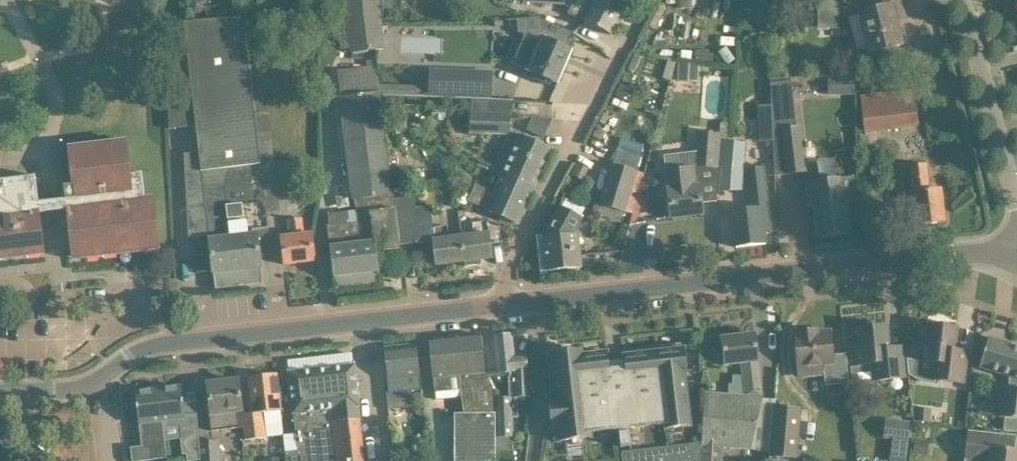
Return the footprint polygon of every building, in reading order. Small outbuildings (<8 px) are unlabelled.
[(202,15),(206,10),(206,4),(201,0),(200,0),(195,0),(190,5),(191,11),(195,15),(202,15)] [(351,52),(384,48),(379,0),(345,0),(351,52)] [(593,25),(611,35),(626,6),(615,0),(596,0),(575,0),(568,14),(585,23),(585,21),(593,25)] [(678,9),(693,8),(693,0),(678,0),(678,9)] [(865,11),(860,13),(870,53),(903,45),(894,12),(903,9),(901,0),(863,0),(865,11)] [(207,7),(208,20),(217,20),(228,19),(227,6),(207,7)] [(263,284),(261,269),(257,234),(253,234),(252,231),(268,229),(266,213),(255,114),(243,18),(228,19),(217,20),(208,20),(183,22),(165,24),(169,129),(196,126),(199,153),(184,154),(189,238),(193,238),(209,236),(209,240),(194,242),(197,274),(213,272),(215,290),(217,289),(216,288),(234,286),(234,288),(244,286),(244,284),(262,282),(262,284),(263,284)] [(518,20),(518,33),(525,36),(537,41),(525,68),(534,73),(532,78),(550,86),(552,81),(557,83),(558,80),(557,80),(570,53),(571,51),(567,49),(574,34),(539,18),(518,20)] [(395,209),(392,190),(380,93),(376,60),(366,61),(367,67),(337,71),(340,97),(353,198),(355,198),(357,211),(328,215),(330,226),(327,227),(333,277),(379,272),(376,250),(382,250),(382,251),(399,249),(399,245),(403,245),(398,209),(395,209)] [(677,81),(698,83),(700,64),(678,63),(677,81)] [(416,87),(415,96),(428,97),(490,99),(491,73),(429,71),(429,80),(416,80),(416,87)] [(791,81),(771,83),(774,176),(788,174),(804,172),(798,126),(797,127),(791,81)] [(615,95),(623,99),(629,88),(620,84),(615,95)] [(915,96),(895,98),(862,102),(865,130),(918,124),(915,96)] [(470,133),(510,134),(511,114),(470,113),(470,133)] [(526,130),(544,138),(553,119),(533,117),(526,130)] [(406,121),(396,122),(397,134),(408,133),(406,121)] [(720,133),(697,131),(694,166),(717,169),(720,139),(728,140),(730,126),(720,125),(720,133)] [(493,172),(503,176),(503,175),(508,177),(509,174),(535,186),(552,149),(537,142),(538,140),(526,134),(525,137),(520,134),(517,142),(508,138),(493,172)] [(5,259),(4,250),(24,247),(25,256),(45,254),(40,212),(67,209),(72,251),(84,249),(85,257),(83,257),(84,258),(120,254),(119,245),(140,243),(141,252),(160,249),(154,198),(145,199),(142,172),(131,174),(127,141),(68,148),(73,185),(64,186),(66,200),(39,204),(36,176),(0,180),(0,260),(5,259)] [(741,189),(746,143),(725,141),(720,192),(741,189)] [(617,149),(600,205),(624,212),(631,214),(644,173),(637,171),(641,157),(617,149)] [(274,163),(261,164),(263,184),(276,182),(274,163)] [(910,166),(915,206),(917,226),(945,222),(941,189),(929,190),(926,164),(910,166)] [(392,167),(394,187),(410,185),(408,165),(392,167)] [(573,174),(581,178),(586,169),(578,165),(573,174)] [(732,210),(733,228),(736,248),(765,244),(763,229),(769,228),(767,209),(762,166),(747,168),(752,208),(732,210)] [(665,172),(667,190),(671,218),(703,214),(699,186),(694,187),(692,169),(665,172)] [(503,175),(503,176),(495,193),(475,185),(467,201),(514,223),(519,221),(535,186),(509,174),(508,177),(503,175)] [(839,178),(807,182),(810,207),(814,207),(818,238),(850,234),(846,202),(854,201),(854,177),(839,178)] [(412,186),(392,190),(395,209),(398,209),(403,245),(434,241),(437,265),(465,261),(462,236),(449,238),(447,225),(433,227),(430,205),(415,207),(412,186)] [(580,219),(561,206),(544,237),(543,238),(547,271),(582,267),(579,247),(578,234),(572,234),(580,219)] [(281,237),(282,245),(285,265),(315,261),(312,241),(311,233),(304,234),(302,219),(288,221),(290,236),(281,237)] [(473,234),(462,236),(465,261),(492,258),(487,221),(472,223),(473,234)] [(923,342),(920,361),(935,363),(933,380),(963,383),(965,372),(967,352),(954,350),(957,328),(951,327),(947,323),(940,322),(935,325),(929,324),(927,343),(923,342)] [(856,347),(858,365),(860,365),(861,368),(852,369),(854,387),(858,386),(861,387),(870,386),(873,385),(876,384),(875,381),(905,378),(902,346),(889,348),(886,325),(880,326),(876,323),(868,324),(865,327),(859,328),(860,346),(856,347)] [(794,335),(795,338),(795,345),(793,345),(792,349),(792,352),(793,355),(794,359),(797,358),(798,368),(824,365),(825,370),(823,370),(825,386),(849,383),(846,354),(833,355),(830,331),(823,332),(817,333),(817,330),(797,332),(798,335),(794,335)] [(512,333),(494,336),(497,356),(499,374),(511,372),(511,377),(508,377),(508,398),(517,398),(529,397),(527,360),(526,353),(514,355),(514,353),(512,333)] [(700,460),(722,460),(723,448),(750,449),(771,455),(775,407),(775,399),(762,398),(762,397),(754,334),(722,339),(725,359),(725,365),(740,363),(744,395),(704,392),(703,402),(701,442),(701,443),(700,460)] [(429,340),(430,344),(431,360),(433,377),(436,400),(461,397),(463,413),(454,413),(454,460),(496,460),(496,451),(495,437),(495,398),(494,392),(485,372),(483,355),(481,335),(429,340)] [(989,338),(983,357),(980,367),(1010,377),(1009,387),(1002,386),(999,418),(1005,418),(1004,430),(1016,432),(1016,346),(989,338)] [(591,433),(614,430),(619,430),(621,447),(631,446),(628,429),(665,424),(665,430),(690,427),(684,374),(687,373),(685,349),(681,349),(681,344),(623,350),(624,361),(608,362),(607,352),(582,355),(581,350),(548,354),(553,397),(547,397),(551,431),(557,431),(558,442),(591,438),(591,433)] [(415,345),(384,349),(385,362),(386,368),(389,392),(389,394),(410,391),(421,390),(419,374),(418,365),(416,345),(415,345)] [(354,366),(290,373),(294,412),(298,453),(286,454),(287,460),(364,460),(354,366)] [(282,424),(279,394),(276,375),(249,378),(253,413),(242,414),(245,439),(267,437),(265,426),(282,424)] [(211,426),(212,431),(243,427),(242,422),(241,411),(242,411),(239,380),(207,383),(211,414),(210,414),(211,426)] [(163,429),(179,427),(183,455),(187,455),(187,460),(195,460),(200,460),(199,443),(197,413),(185,414),(182,386),(159,389),(163,429)] [(163,429),(159,389),(135,392),(136,400),(132,400),(134,416),(138,416),(139,424),(145,423),(148,448),(151,448),(153,460),(167,458),(163,429)] [(508,398),(495,398),(495,437),(513,437),(513,418),(518,418),(517,398),(508,398)] [(771,456),(796,458),(800,409),(775,407),(771,455),(771,456)] [(914,420),(930,422),(931,409),(915,407),(914,420)] [(883,436),(894,438),(908,440),(910,424),(896,422),(885,420),(883,436)] [(1015,450),(1016,436),(968,430),(966,454),(986,456),(985,460),(1016,460),(1016,450),(1015,450)] [(915,439),(913,454),(927,456),(929,441),(915,439)] [(199,443),(200,460),(220,460),(219,441),(199,443)] [(701,442),(631,451),(621,452),(622,460),(700,460),(701,442)]
